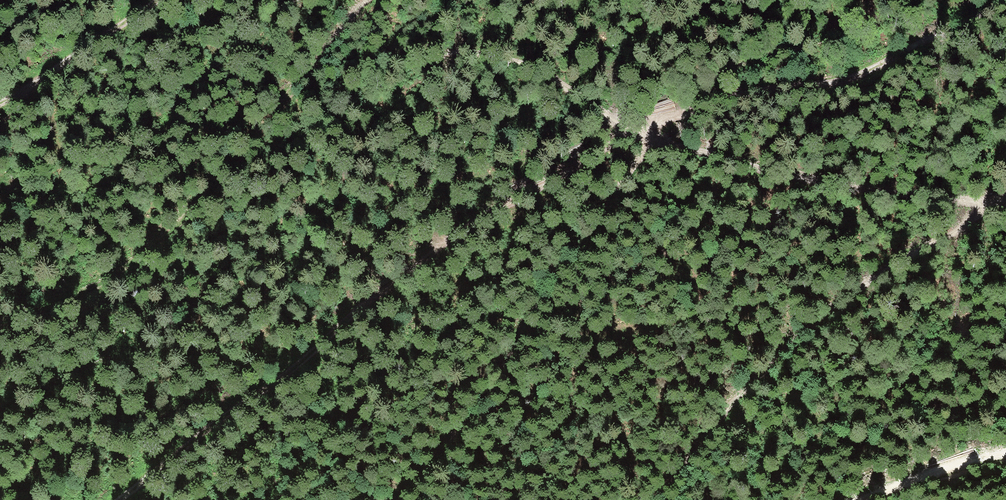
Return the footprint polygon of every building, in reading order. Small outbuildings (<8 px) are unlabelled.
[(632,152),(627,149),(623,156),(628,159),(632,152)]
